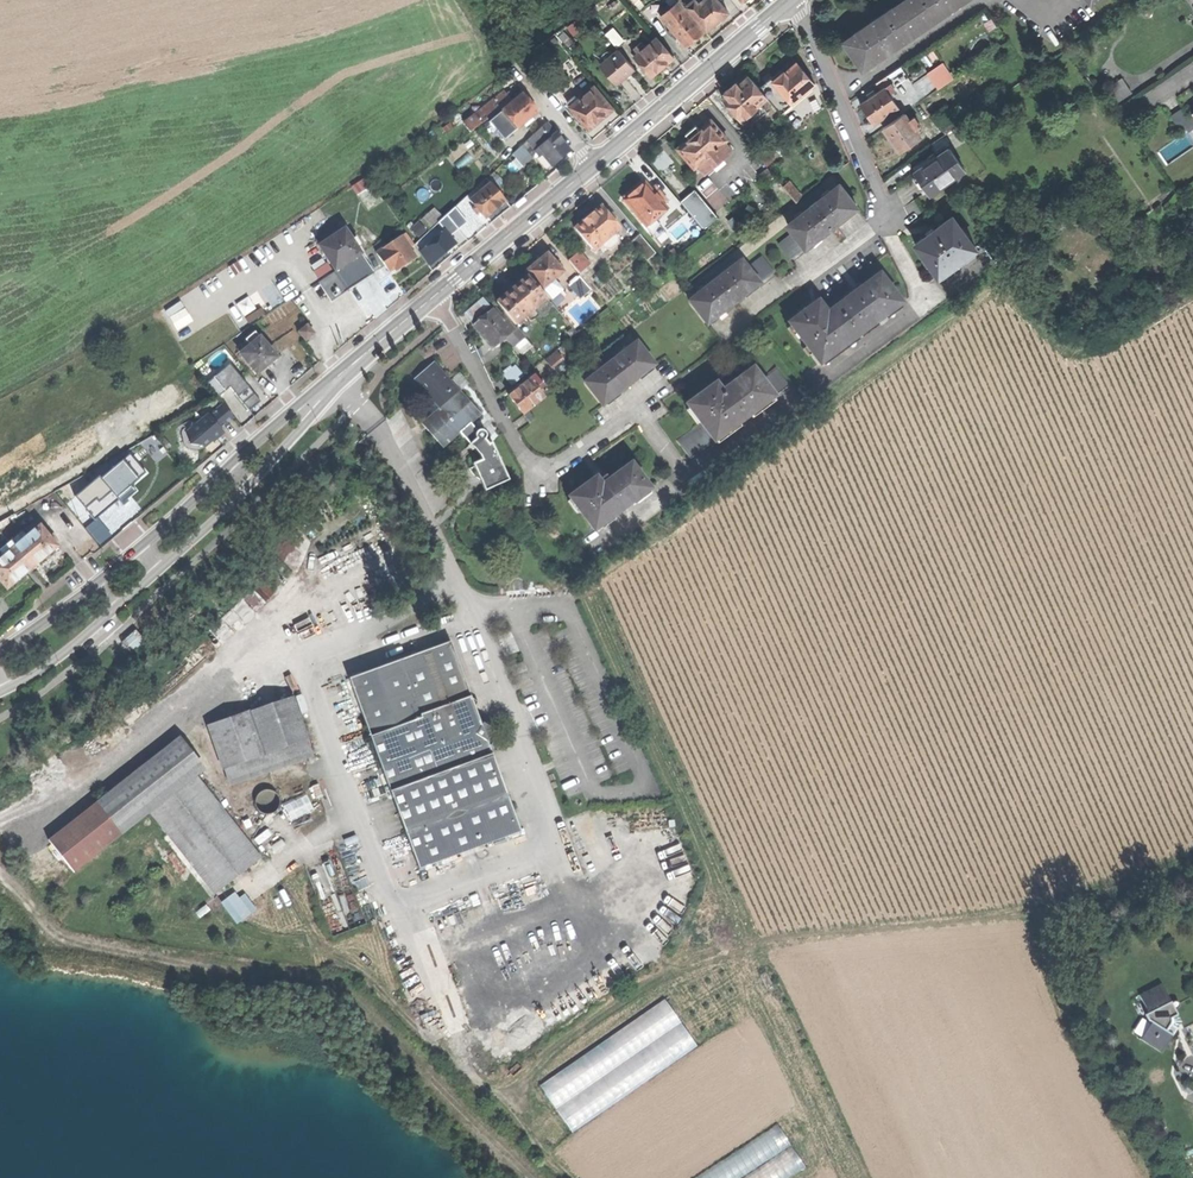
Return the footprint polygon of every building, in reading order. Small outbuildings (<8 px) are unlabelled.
[(672,27),(691,11),(683,2),(682,0),(681,0),(663,15),(672,27)] [(709,28),(719,19),(730,10),(721,0),(702,0),(701,1),(700,0),(693,0),(688,4),(709,28)] [(862,67),(959,0),(903,0),(876,18),(875,17),(871,19),(868,21),(870,23),(853,34),(852,33),(843,39),(862,67)] [(680,35),(688,46),(697,38),(707,30),(691,11),(672,27),(680,35)] [(607,33),(619,47),(626,41),(613,27),(607,33)] [(677,38),(680,35),(672,27),(668,30),(673,35),(674,34),(677,38)] [(635,54),(653,75),(664,66),(675,56),(658,35),(646,45),(639,51),(635,54)] [(635,47),(639,51),(646,45),(642,41),(635,47)] [(601,65),(617,83),(625,77),(635,68),(619,50),(601,65)] [(771,85),(788,105),(815,82),(797,61),(785,72),(783,70),(779,74),(773,79),(776,81),(771,85)] [(945,62),(927,71),(936,88),(954,79),(945,62)] [(760,102),(767,96),(759,87),(747,73),(734,84),(725,92),(727,94),(723,98),(741,118),(747,113),(760,102)] [(780,111),(788,105),(771,85),(776,81),(773,79),(771,76),(759,87),(767,96),(780,111)] [(1107,88),(1116,102),(1132,92),(1123,78),(1107,88)] [(995,86),(999,92),(1007,86),(1002,80),(995,86)] [(890,82),(884,85),(889,92),(895,89),(890,82)] [(572,105),(590,127),(602,118),(614,107),(595,85),(572,105)] [(873,122),(878,118),(896,106),(898,105),(889,92),(884,85),(875,91),(867,97),(859,102),(867,113),(873,122)] [(864,94),(867,97),(875,91),(873,88),(864,94)] [(489,118),(512,100),(511,98),(508,94),(506,91),(466,123),(472,132),(482,124),(489,118)] [(507,123),(515,133),(540,112),(532,103),(525,94),(504,112),(511,120),(507,123)] [(767,110),(760,102),(747,113),(750,117),(754,121),(767,110)] [(878,118),(882,125),(901,113),(896,106),(878,118)] [(1181,130),(1192,122),(1192,113),(1192,111),(1187,114),(1182,106),(1170,115),(1181,130)] [(686,111),(685,109),(675,117),(678,121),(685,115),(688,113),(686,111)] [(891,138),(898,148),(918,134),(913,127),(907,118),(903,111),(901,113),(882,125),(891,138)] [(744,123),(750,117),(747,113),(741,118),(744,123)] [(912,115),(907,118),(913,127),(919,124),(912,115)] [(497,128),(489,118),(482,124),(491,134),(497,128)] [(678,148),(694,167),(697,165),(724,142),(727,139),(711,120),(699,130),(689,138),(678,148)] [(532,137),(541,147),(557,133),(548,123),(532,137)] [(686,134),(689,138),(699,130),(696,126),(690,130),(686,134)] [(1166,165),(1192,147),(1192,136),(1188,129),(1156,151),(1166,165)] [(544,154),(553,165),(562,157),(571,150),(557,133),(541,147),(539,149),(544,154)] [(746,141),(767,166),(775,160),(753,134),(746,141)] [(930,143),(935,150),(948,141),(943,134),(930,143)] [(732,151),(724,142),(697,165),(704,174),(732,151)] [(914,170),(928,190),(943,178),(963,165),(948,145),(936,154),(933,150),(926,154),(930,159),(914,170)] [(654,160),(663,171),(676,161),(667,150),(654,160)] [(761,177),(790,208),(798,201),(784,186),(768,170),(761,177)] [(624,194),(626,197),(644,183),(642,180),(633,187),(624,194)] [(624,198),(642,221),(650,215),(661,206),(664,204),(651,188),(646,181),(644,183),(626,197),(624,198)] [(790,181),(784,186),(798,201),(804,195),(790,181)] [(482,212),(487,218),(497,209),(507,201),(492,183),(472,200),(477,206),(482,212)] [(655,184),(651,188),(664,204),(668,200),(655,184)] [(794,230),(806,246),(829,228),(858,206),(841,184),(820,200),(818,198),(811,204),(812,206),(789,223),(794,230)] [(703,228),(717,217),(694,188),(680,199),(703,228)] [(445,217),(452,224),(468,210),(461,203),(445,217)] [(518,207),(515,204),(509,209),(511,212),(518,207)] [(615,231),(620,227),(602,205),(594,211),(583,220),(575,227),(594,249),(601,243),(615,231)] [(479,215),(482,212),(477,206),(474,209),(479,215)] [(666,211),(661,206),(650,215),(654,220),(666,211)] [(581,217),(583,220),(594,211),(592,208),(585,214),(581,217)] [(684,219),(695,232),(701,227),(690,214),(684,219)] [(654,220),(650,215),(642,221),(650,231),(658,225),(654,220)] [(916,243),(939,274),(976,247),(953,216),(933,230),(916,243)] [(457,227),(465,236),(475,227),(467,218),(457,227)] [(441,227),(416,250),(430,265),(455,242),(441,227)] [(339,273),(350,290),(364,280),(376,272),(346,228),(320,246),(339,273)] [(791,257),(806,246),(794,230),(779,242),(791,257)] [(619,236),(615,231),(601,243),(605,248),(611,248),(618,242),(619,236)] [(408,233),(403,236),(411,248),(416,245),(408,233)] [(631,240),(646,259),(655,252),(639,233),(631,240)] [(378,253),(390,271),(396,267),(398,270),(407,264),(417,258),(411,248),(403,236),(378,253)] [(669,254),(672,257),(677,253),(674,249),(669,254)] [(539,257),(541,259),(548,253),(546,251),(539,257)] [(529,268),(544,287),(556,278),(564,271),(549,252),(548,253),(541,259),(536,262),(529,268)] [(569,259),(580,272),(588,266),(577,253),(569,259)] [(763,256),(748,267),(759,282),(774,270),(763,256)] [(691,300),(708,323),(733,303),(760,283),(759,282),(748,267),(743,260),(720,277),(719,276),(712,282),(713,283),(691,300)] [(333,302),(350,290),(339,273),(322,285),(333,302)] [(516,323),(548,297),(530,275),(514,288),(498,301),(516,323)] [(570,283),(582,298),(592,289),(580,275),(570,283)] [(859,290),(838,306),(859,335),(901,304),(880,275),(859,290)] [(564,288),(556,278),(544,287),(552,297),(564,288)] [(236,304),(249,323),(262,314),(250,295),(236,304)] [(790,321),(820,363),(859,335),(838,306),(828,313),(819,300),(804,311),(790,321)] [(517,328),(508,318),(505,322),(501,317),(494,309),(485,317),(479,322),(475,325),(494,348),(506,338),(517,328)] [(300,332),(307,340),(315,333),(308,325),(300,332)] [(524,337),(517,328),(506,338),(513,346),(524,337)] [(270,364),(278,357),(256,331),(246,340),(252,346),(242,355),(259,374),(270,364)] [(587,382),(605,404),(627,387),(656,365),(638,342),(587,382)] [(547,358),(553,366),(564,357),(558,349),(547,358)] [(247,408),(255,400),(223,363),(205,379),(242,423),(252,414),(247,408)] [(439,404),(442,408),(460,391),(433,363),(424,371),(416,379),(439,404)] [(508,376),(514,384),(526,374),(520,366),(508,376)] [(777,366),(761,378),(774,397),(791,385),(777,366)] [(702,421),(715,440),(774,397),(761,378),(753,367),(721,390),(716,383),(703,392),(688,403),(702,421)] [(519,405),(531,421),(537,417),(530,409),(547,397),(541,388),(546,384),(543,380),(542,381),(537,375),(511,394),(519,405)] [(461,390),(460,391),(442,408),(436,414),(424,425),(444,447),(461,431),(471,422),(481,413),(461,390)] [(235,416),(224,404),(211,415),(210,414),(202,420),(204,423),(201,425),(193,424),(192,444),(200,445),(206,446),(213,440),(214,441),(220,437),(225,432),(221,428),(235,416)] [(436,414),(442,408),(439,404),(433,411),(436,414)] [(690,458),(715,440),(702,421),(677,439),(690,458)] [(485,427),(482,427),(479,428),(478,429),(471,422),(461,431),(472,443),(470,445),(475,450),(477,448),(484,454),(489,462),(478,472),(482,477),(491,478),(502,478),(510,476),(518,468),(493,441),(491,443),(486,438),(488,436),(489,434),(489,431),(487,429),(485,427)] [(144,452),(153,462),(164,453),(156,443),(144,452)] [(125,459),(103,478),(116,493),(114,494),(117,497),(140,477),(139,476),(132,467),(125,459)] [(139,460),(132,467),(139,476),(147,469),(139,460)] [(569,499),(594,532),(650,489),(631,464),(608,480),(604,475),(596,481),(595,479),(582,489),(569,499)] [(77,496),(96,519),(108,509),(118,499),(117,497),(114,494),(116,493),(103,478),(102,480),(100,477),(77,496)] [(0,522),(0,528),(1,529),(19,519),(15,513),(0,522)] [(26,538),(15,547),(33,567),(45,557),(58,546),(41,525),(26,538)] [(11,541),(15,547),(26,538),(22,532),(11,541)] [(0,551),(5,556),(15,547),(11,541),(0,551)] [(15,547),(5,556),(0,560),(0,579),(8,588),(20,578),(33,567),(15,547)] [(453,643),(402,661),(423,716),(473,697),(453,643)] [(352,680),(372,737),(423,718),(423,716),(402,661),(352,680)] [(480,702),(473,697),(423,716),(423,718),(372,737),(383,766),(484,729),(477,708),(480,702)] [(221,769),(307,742),(293,699),(207,727),(221,769)] [(503,738),(484,729),(383,766),(421,871),(523,834),(492,750),(494,744),(488,741),(491,735),(502,740),(503,738)] [(180,740),(96,805),(120,836),(150,813),(196,777),(204,770),(180,740)] [(312,759),(307,742),(221,769),(227,787),(312,759)] [(261,859),(196,777),(150,813),(214,896),(261,859)] [(270,817),(277,810),(278,800),(271,792),(261,792),(254,799),(253,809),(260,816),(270,817)] [(290,820),(314,810),(307,794),(283,804),(290,820)] [(48,842),(72,873),(120,836),(96,805),(48,842)] [(256,907),(241,887),(220,903),(235,923),(256,907)] [(1164,988),(1172,1002),(1179,998),(1181,1001),(1192,995),(1192,983),(1189,975),(1164,988)] [(1141,1037),(1164,1050),(1177,1026),(1171,1021),(1178,1012),(1175,1008),(1182,1005),(1181,1001),(1179,998),(1172,1002),(1164,988),(1161,983),(1140,994),(1149,1012),(1144,1014),(1147,1021),(1153,1018),(1141,1037)] [(1178,1012),(1181,1019),(1185,1027),(1192,1022),(1192,995),(1181,1001),(1182,1005),(1175,1008),(1178,1012)] [(566,1128),(697,1052),(668,1003),(537,1079),(566,1128)] [(1171,1021),(1177,1026),(1179,1023),(1181,1019),(1178,1012),(1171,1021)] [(692,1177),(740,1177),(792,1150),(782,1130),(692,1177)] [(805,1169),(793,1150),(748,1177),(789,1177),(805,1169)]
